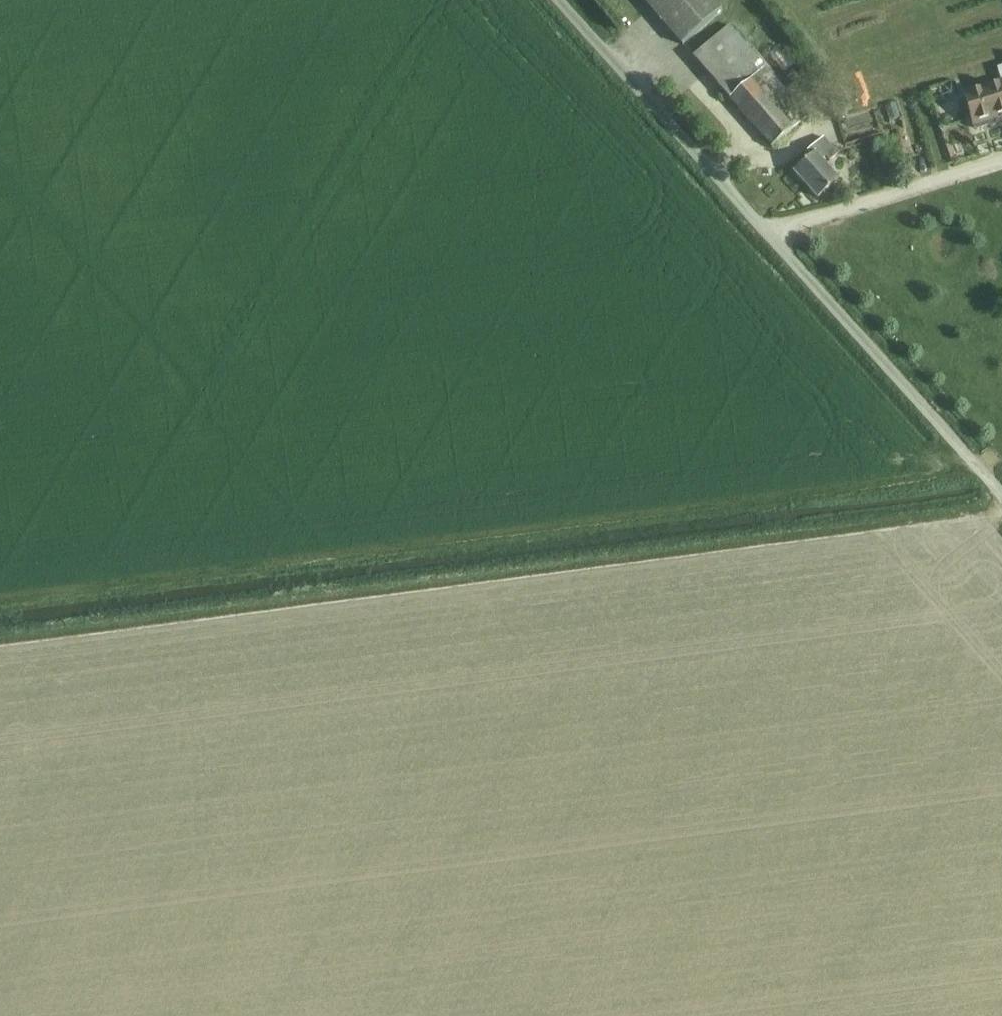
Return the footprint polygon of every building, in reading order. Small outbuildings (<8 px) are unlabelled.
[(682,43),(722,8),(715,0),(645,0),(682,43)] [(729,23),(693,55),(770,145),(807,113),(729,23)] [(995,66),(999,81),(961,92),(972,126),(976,128),(994,122),(996,118),(995,116),(1001,114),(1001,64),(995,66)] [(940,117),(938,121),(939,126),(943,128),(947,126),(949,123),(948,118),(944,116),(940,117)] [(826,154),(830,158),(839,150),(824,134),(809,148),(812,151),(794,167),(818,194),(839,175),(822,157),(826,154)]
